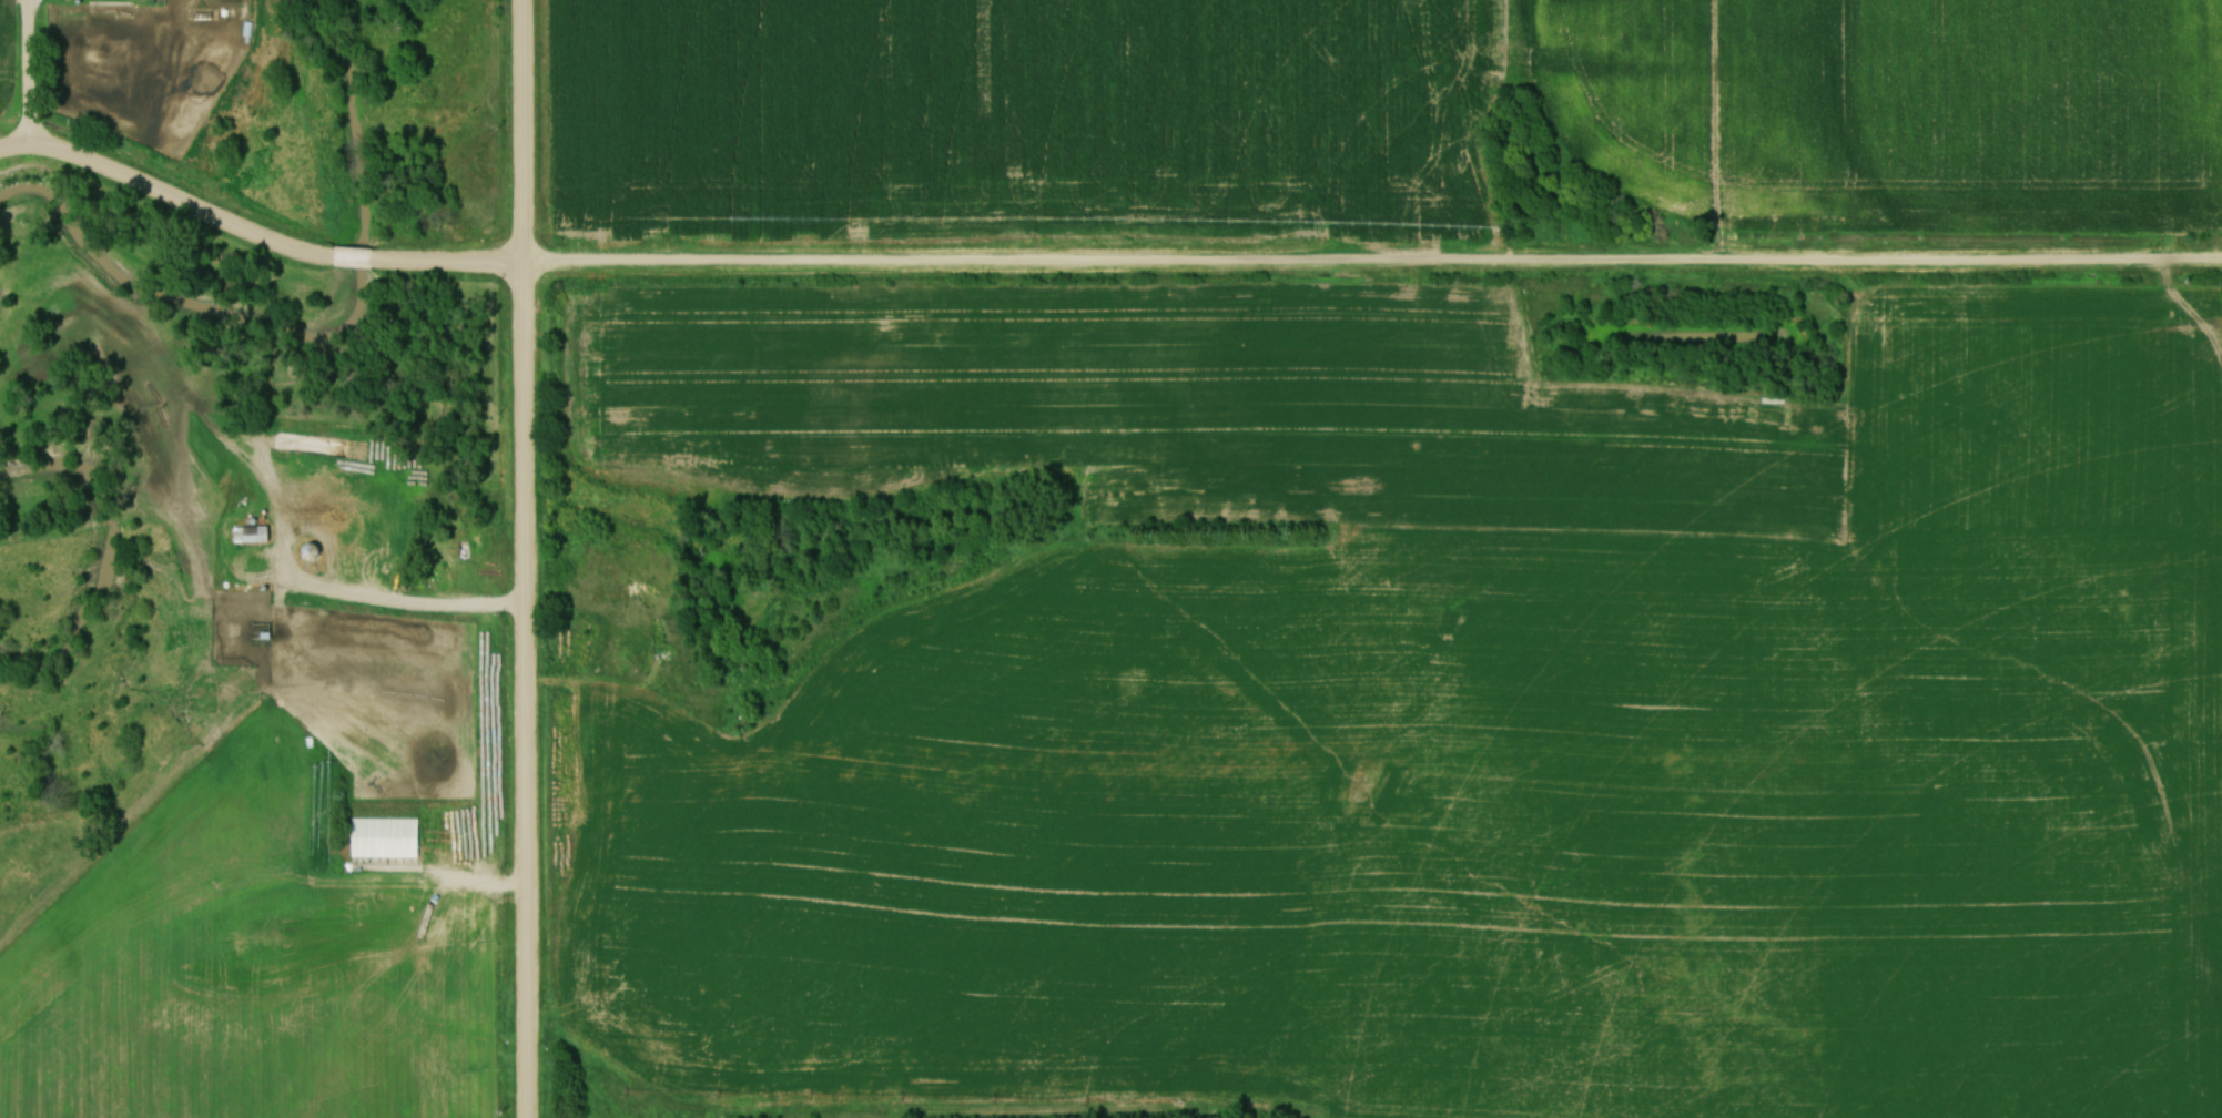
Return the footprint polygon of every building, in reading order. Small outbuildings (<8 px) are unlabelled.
[(236,544),(272,544),(272,527),(236,527),(236,544)] [(355,858),(421,858),(421,818),(355,818),(355,858)]
